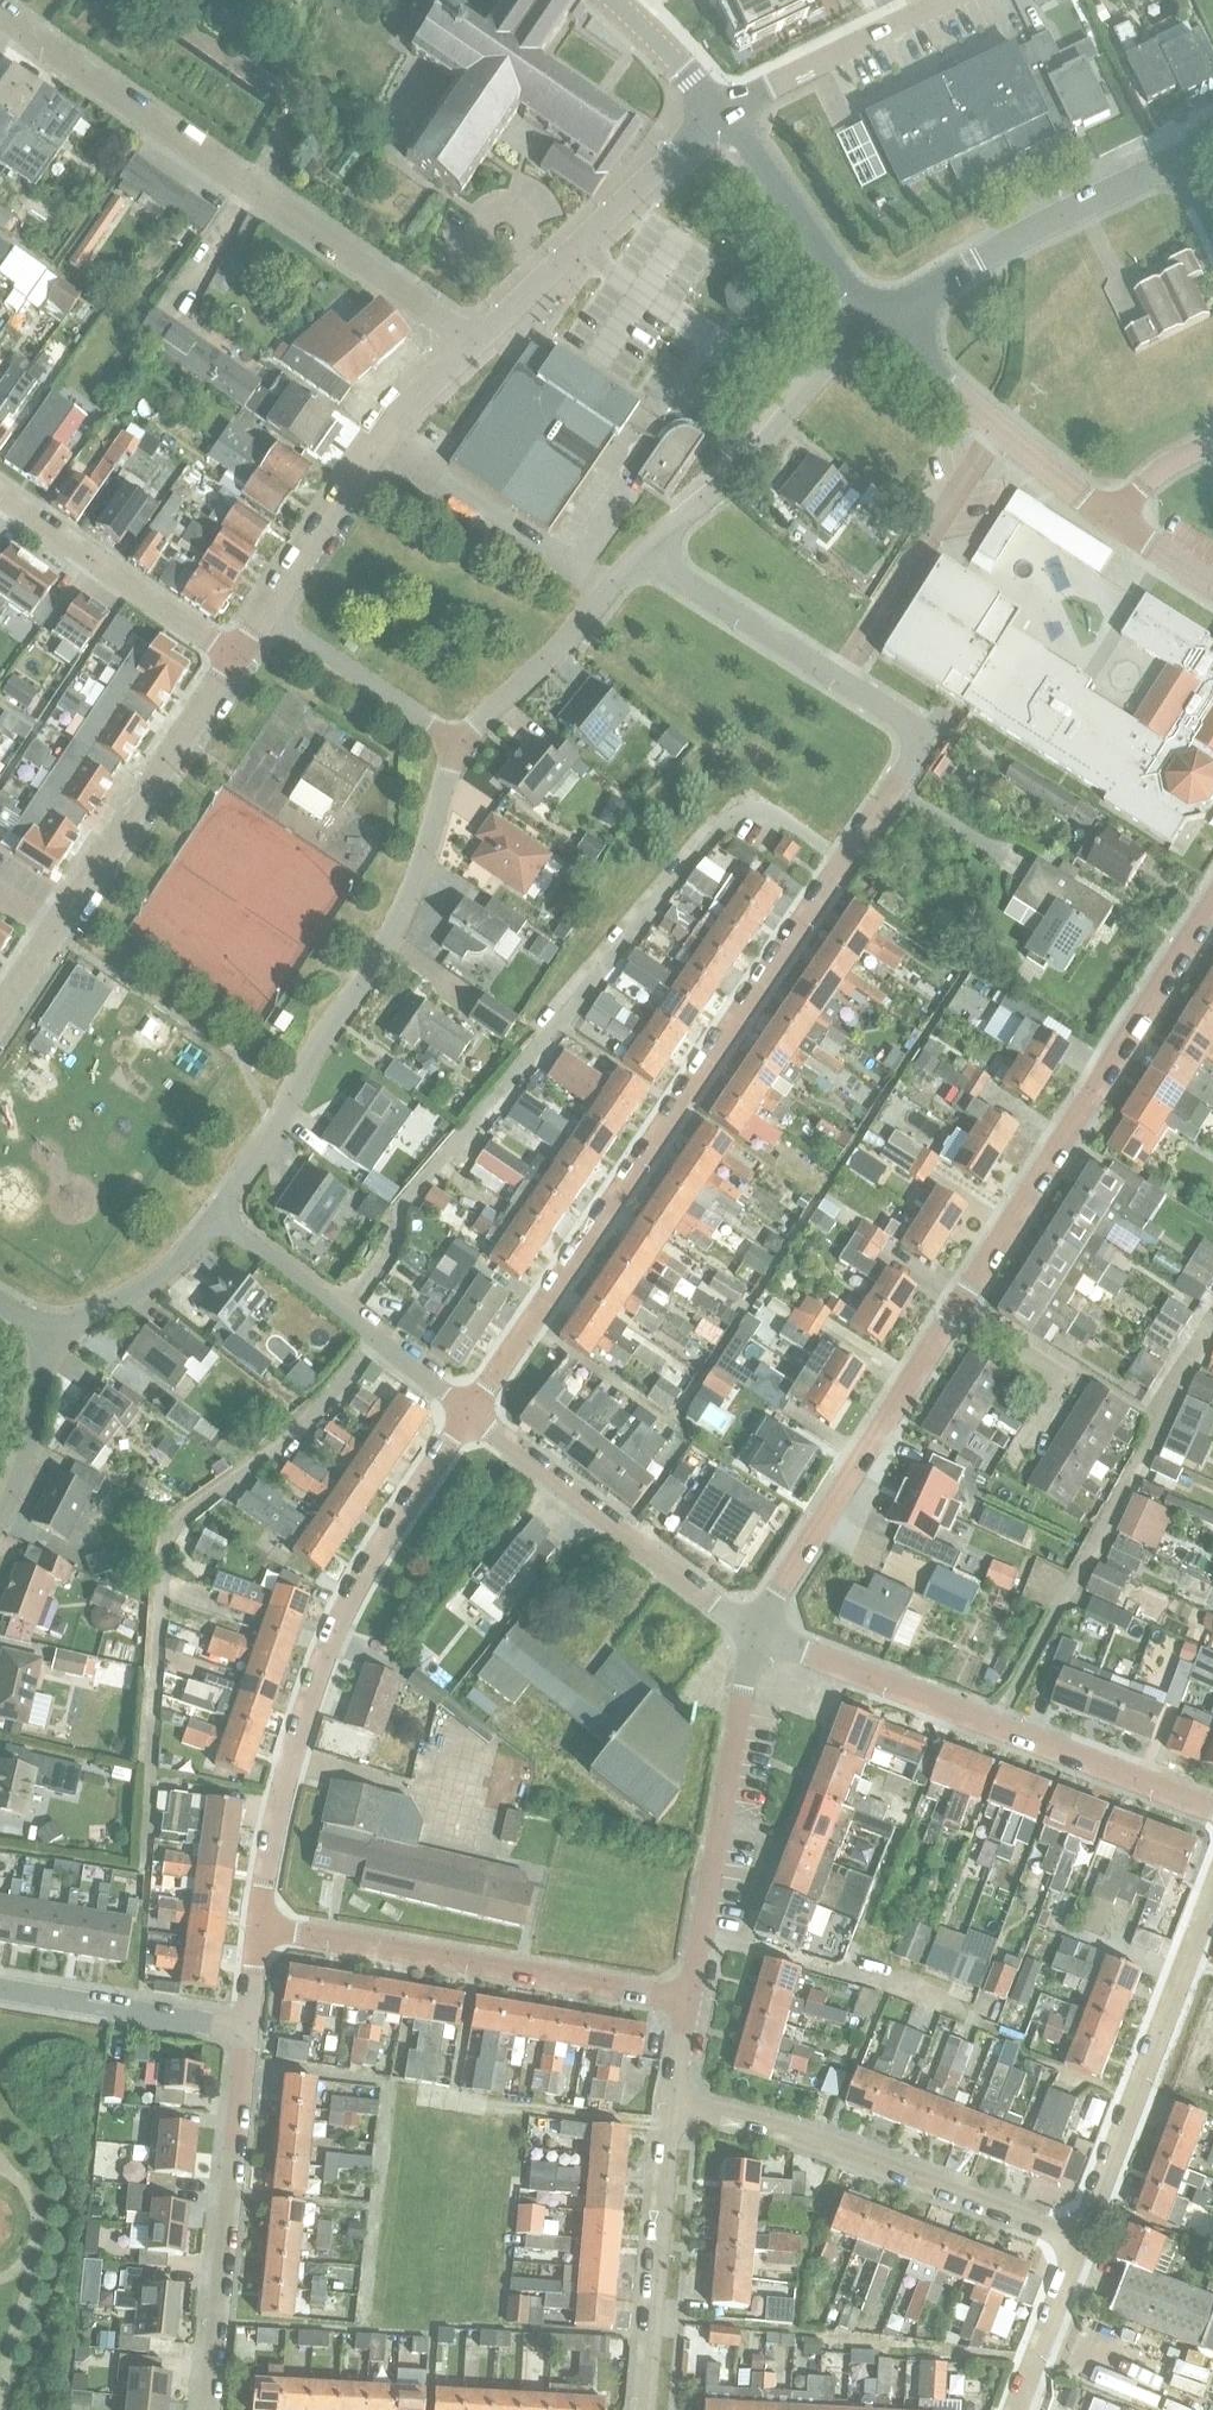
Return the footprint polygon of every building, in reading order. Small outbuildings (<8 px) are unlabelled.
[(488,24),(455,0),(417,0),(408,13),(411,15),(396,37),(412,48),(409,52),(455,83),(403,158),(458,195),(515,112),(523,118),(522,119),(564,148),(561,152),(552,149),(539,168),(547,174),(549,172),(585,197),(591,201),(606,178),(642,127),(626,116),(624,119),(621,117),(620,119),(600,106),(603,103),(556,71),(554,73),(536,61),(488,24)] [(488,24),(536,61),(565,18),(575,24),(585,10),(574,3),(573,3),(568,0),(505,0),(488,24)] [(712,5),(732,47),(747,40),(750,46),(806,19),(803,12),(818,5),(815,0),(705,0),(712,5)] [(1212,60),(1212,53),(1201,30),(1193,34),(1188,22),(1156,38),(1159,46),(1142,54),(1138,47),(1139,35),(1133,23),(1114,33),(1129,61),(1151,105),(1181,89),(1186,99),(1212,85),(1212,73),(1208,63),(1212,60)] [(1018,52),(1017,49),(932,90),(930,85),(917,92),(919,96),(871,119),(903,188),(952,164),(954,168),(1000,146),(1005,157),(1012,154),(1015,161),(1110,116),(1086,64),(1100,58),(1092,40),(1060,55),(1050,34),(1033,42),(1034,44),(1018,52)] [(18,137),(31,134),(33,131),(34,131),(56,99),(13,70),(0,88),(0,164),(18,137)] [(0,164),(0,165),(35,189),(73,134),(80,139),(88,127),(81,122),(83,118),(56,99),(34,131),(33,131),(31,134),(18,137),(0,164)] [(120,180),(131,188),(148,164),(136,156),(120,180)] [(131,188),(143,196),(159,172),(148,164),(131,188)] [(143,196),(155,204),(171,181),(159,172),(143,196)] [(155,204),(167,212),(183,189),(171,181),(155,204)] [(167,212),(178,220),(194,197),(183,189),(167,212)] [(115,196),(69,263),(80,270),(126,204),(115,196)] [(178,220),(190,228),(206,205),(194,197),(178,220)] [(206,205),(190,228),(202,237),(218,213),(206,205)] [(5,230),(14,218),(0,208),(0,227),(5,230)] [(2,266),(14,248),(0,238),(0,265),(2,266)] [(2,266),(8,270),(0,280),(0,289),(8,295),(32,261),(14,248),(2,266)] [(1125,331),(1135,353),(1158,342),(1160,344),(1212,319),(1193,279),(1204,274),(1192,251),(1167,263),(1173,276),(1135,294),(1148,320),(1125,331)] [(22,278),(45,296),(57,279),(34,262),(22,278)] [(57,279),(45,296),(47,297),(45,300),(67,316),(82,295),(60,278),(58,280),(57,279)] [(750,280),(734,283),(726,295),(729,312),(741,321),(758,318),(767,305),(764,289),(750,280)] [(272,358),(339,406),(351,390),(408,339),(378,305),(346,333),(329,315),(289,350),(282,345),(272,358)] [(253,417),(306,454),(308,452),(315,451),(332,426),(331,420),(332,418),(278,380),(268,395),(259,389),(260,387),(154,312),(138,336),(244,410),(253,417)] [(239,346),(222,334),(212,348),(229,360),(239,346)] [(549,533),(616,435),(618,437),(638,408),(566,359),(556,352),(550,360),(531,347),(517,367),(517,366),(449,465),(549,533)] [(31,366),(19,357),(14,364),(27,373),(31,366)] [(27,373),(14,364),(0,385),(0,411),(27,373)] [(0,411),(0,453),(12,436),(1,429),(10,416),(13,418),(39,381),(27,373),(0,411)] [(87,419),(83,416),(80,414),(52,396),(33,423),(7,462),(48,492),(72,458),(63,452),(87,419)] [(265,450),(230,426),(218,443),(292,495),(311,468),(279,446),(269,461),(261,455),(265,450)] [(637,479),(664,497),(704,439),(692,431),(692,432),(690,431),(687,430),(685,430),(681,430),(678,431),(674,432),(669,435),(665,439),(661,444),(637,479)] [(72,475),(51,506),(76,523),(127,452),(132,455),(140,443),(123,432),(93,476),(96,478),(93,482),(97,484),(93,489),(72,475)] [(241,497),(275,520),(292,495),(218,443),(208,458),(245,484),(250,485),(241,497)] [(131,474),(170,485),(177,461),(137,451),(131,474)] [(860,498),(869,486),(844,465),(834,477),(810,457),(779,495),(818,527),(849,489),(860,498)] [(223,530),(251,550),(267,527),(237,506),(240,501),(210,480),(210,481),(202,476),(194,488),(229,513),(219,527),(223,530)] [(160,507),(120,480),(103,505),(109,509),(96,528),(119,545),(126,534),(136,541),(160,507)] [(1027,521),(1106,570),(1120,547),(1021,486),(975,561),(994,573),(1027,521)] [(174,494),(161,514),(171,521),(184,501),(174,494)] [(173,537),(204,558),(198,568),(229,591),(231,588),(235,589),(239,583),(236,579),(242,572),(186,531),(171,521),(161,514),(148,533),(166,546),(173,537)] [(186,531),(242,572),(248,562),(251,564),(255,558),(253,556),(255,553),(251,550),(223,530),(216,541),(191,524),(186,531)] [(147,574),(166,546),(148,533),(129,561),(147,574)] [(7,605),(34,566),(10,549),(2,561),(0,559),(0,614),(7,605)] [(232,593),(229,591),(198,568),(179,554),(170,566),(159,582),(170,590),(183,571),(190,575),(195,575),(180,597),(213,620),(217,615),(222,616),(228,607),(226,603),(232,593)] [(1087,692),(1085,697),(1073,690),(1082,676),(1027,642),(1026,641),(1009,630),(1020,612),(940,562),(881,655),(883,656),(884,654),(896,662),(971,710),(974,712),(974,711),(1109,797),(1105,803),(1173,846),(1188,823),(1190,823),(1206,819),(1205,817),(1203,818),(1200,807),(1210,805),(1212,801),(1212,765),(1212,764),(1212,642),(1210,640),(1212,636),(1151,597),(1125,636),(1171,666),(1139,716),(1135,722),(1087,692)] [(30,621),(42,629),(61,602),(49,594),(57,582),(34,566),(7,605),(30,621)] [(81,598),(72,610),(61,602),(42,629),(80,656),(107,617),(81,598)] [(106,642),(126,650),(137,621),(117,613),(106,642)] [(124,664),(172,695),(189,668),(171,656),(176,648),(160,637),(146,658),(133,650),(124,664)] [(172,695),(124,664),(97,646),(91,656),(109,667),(111,664),(120,670),(107,690),(151,719),(156,711),(160,714),(172,695)] [(13,675),(6,696),(35,706),(42,684),(13,675)] [(559,722),(596,752),(608,762),(623,744),(610,733),(628,712),(592,681),(559,722)] [(151,719),(107,690),(93,711),(84,705),(87,701),(69,689),(63,699),(137,748),(149,730),(145,727),(151,719)] [(137,748),(63,699),(57,708),(74,720),(77,716),(86,722),(73,742),(116,771),(122,764),(125,766),(137,748)] [(670,730),(657,744),(676,759),(688,745),(670,730)] [(580,759),(552,736),(542,749),(532,740),(498,782),(533,810),(534,809),(532,808),(564,769),(569,772),(580,759)] [(299,779),(340,806),(366,767),(324,739),(299,779)] [(34,742),(28,751),(103,800),(114,782),(111,780),(116,771),(73,742),(59,763),(50,757),(52,753),(34,742)] [(51,775),(38,795),(82,824),(87,816),(91,818),(103,800),(28,751),(22,760),(40,772),(42,769),(51,775)] [(1009,781),(1090,829),(1098,816),(1017,768),(1009,781)] [(258,877),(290,824),(224,785),(182,855),(242,890),(252,874),(258,877)] [(614,790),(606,813),(621,818),(629,795),(614,790)] [(82,824),(38,795),(24,816),(15,810),(18,806),(0,794),(0,808),(5,811),(20,821),(68,852),(80,834),(76,832),(82,824)] [(482,831),(490,837),(473,862),(523,897),(550,858),(491,817),(482,831)] [(15,856),(50,880),(68,852),(20,821),(11,835),(24,843),(15,856)] [(1078,859),(1127,890),(1148,857),(1100,826),(1078,859)] [(587,833),(575,851),(594,864),(606,846),(587,833)] [(796,856),(798,851),(783,842),(774,856),(788,865),(792,862),(796,856)] [(1030,954),(1031,955),(1064,976),(1096,926),(1102,929),(1115,908),(1040,861),(1024,887),(1040,897),(1031,910),(1050,922),(1030,954)] [(694,872),(708,881),(764,919),(781,895),(750,874),(742,886),(730,877),(728,879),(703,862),(694,872)] [(718,922),(749,943),(764,919),(708,881),(694,872),(684,883),(725,911),(718,922)] [(171,938),(161,930),(172,918),(154,901),(132,925),(159,950),(171,938)] [(516,938),(526,923),(500,905),(491,919),(483,914),(464,901),(448,924),(454,928),(441,948),(462,962),(467,954),(470,955),(472,956),(475,957),(478,956),(480,956),(483,954),(485,952),(487,950),(493,955),(494,954),(508,963),(523,942),(516,938)] [(854,904),(840,924),(901,965),(907,957),(876,936),(884,924),(854,904)] [(665,920),(732,966),(749,943),(718,922),(711,932),(698,924),(696,927),(671,910),(665,920)] [(686,969),(717,990),(732,966),(665,920),(658,930),(683,947),(685,951),(694,957),(686,969)] [(840,924),(826,944),(856,964),(864,953),(895,974),(901,965),(840,924)] [(13,936),(0,927),(0,955),(13,936)] [(533,946),(552,960),(563,944),(544,931),(533,946)] [(826,944),(813,963),(856,991),(881,1008),(887,999),(850,973),(856,964),(826,944)] [(626,962),(628,964),(659,985),(670,993),(701,1013),(717,990),(686,969),(679,980),(634,950),(626,962)] [(813,963),(800,982),(832,1002),(839,991),(850,999),(856,991),(813,963)] [(652,994),(659,985),(628,964),(621,973),(652,994)] [(97,982),(77,968),(37,1027),(58,1041),(97,982)] [(1196,1004),(1212,1015),(1212,982),(1211,981),(1196,1004)] [(842,1009),(832,1002),(800,982),(787,1001),(845,1041),(846,1039),(849,1034),(838,1026),(840,1023),(835,1020),(842,1009)] [(670,993),(654,1016),(685,1037),(701,1013),(670,993)] [(468,1018),(502,1042),(519,1019),(485,995),(468,1018)] [(386,1034),(411,1052),(421,1038),(432,1045),(430,1047),(455,1065),(473,1040),(412,997),(386,1034)] [(601,997),(593,1009),(619,1027),(625,1017),(620,1013),(621,1011),(601,997)] [(999,1009),(1024,1024),(1024,1023),(1031,1013),(1006,997),(999,1009)] [(846,1039),(845,1041),(787,1001),(774,1020),(823,1054),(823,1053),(831,1042),(840,1048),(841,1047),(846,1051),(852,1043),(846,1039)] [(1182,1026),(1212,1046),(1212,1015),(1196,1004),(1182,1026)] [(619,1027),(593,1009),(584,1022),(629,1052),(622,1063),(653,1084),(669,1060),(638,1039),(623,1029),(619,1027)] [(631,1018),(629,1019),(627,1023),(626,1025),(625,1026),(624,1027),(623,1029),(638,1039),(669,1060),(685,1037),(654,1016),(646,1028),(634,1020),(631,1018)] [(823,1053),(823,1054),(774,1020),(762,1039),(804,1068),(812,1057),(839,1075),(844,1067),(823,1053)] [(1051,1077),(1068,1050),(1038,1031),(1037,1032),(1024,1023),(1024,1024),(1008,1049),(1021,1057),(1051,1077)] [(1167,1050),(1212,1079),(1212,1065),(1207,1061),(1212,1052),(1212,1046),(1182,1026),(1167,1050)] [(762,1039),(748,1059),(779,1080),(790,1088),(798,1076),(824,1094),(829,1085),(804,1068),(762,1039)] [(931,1040),(923,1053),(936,1062),(937,1060),(944,1048),(931,1040)] [(882,1050),(876,1060),(895,1072),(905,1056),(893,1049),(889,1055),(882,1050)] [(1153,1072),(1187,1094),(1186,1094),(1202,1104),(1208,1108),(1212,1100),(1212,1079),(1167,1050),(1153,1072)] [(564,1053),(556,1065),(631,1116),(647,1092),(617,1071),(608,1083),(564,1053)] [(936,1062),(923,1053),(914,1067),(931,1077),(940,1063),(937,1060),(936,1062)] [(395,1057),(387,1076),(419,1090),(427,1070),(395,1057)] [(1051,1077),(1021,1057),(1011,1074),(1002,1068),(994,1081),(1034,1105),(1051,1077)] [(748,1059),(735,1078),(787,1113),(793,1104),(772,1090),(779,1080),(748,1059)] [(975,1103),(983,1091),(960,1077),(961,1076),(941,1063),(933,1076),(961,1093),(953,1104),(963,1111),(981,1122),(970,1139),(1000,1159),(1018,1130),(975,1103)] [(593,1108),(585,1119),(615,1139),(631,1116),(556,1065),(547,1077),(593,1108)] [(961,1076),(960,1077),(983,1091),(989,1082),(967,1067),(961,1076)] [(1153,1072),(1138,1095),(1172,1116),(1188,1126),(1202,1104),(1186,1094),(1187,1094),(1153,1072)] [(735,1078),(722,1098),(751,1117),(758,1106),(772,1115),(781,1121),(787,1113),(735,1078)] [(371,1176),(413,1115),(364,1081),(322,1142),(357,1166),(371,1176)] [(525,1095),(516,1107),(544,1126),(599,1163),(615,1139),(585,1119),(577,1130),(567,1123),(552,1113),(525,1095)] [(1172,1116),(1138,1095),(1124,1118),(1128,1121),(1111,1149),(1143,1169),(1168,1129),(1176,1134),(1178,1131),(1195,1142),(1200,1134),(1172,1116)] [(764,1126),(722,1098),(709,1117),(739,1138),(750,1145),(755,1137),(772,1149),(780,1137),(764,1126)] [(561,1155),(553,1166),(584,1187),(599,1163),(544,1126),(516,1107),(515,1106),(506,1118),(561,1155)] [(821,1121),(815,1129),(846,1148),(853,1136),(843,1130),(841,1133),(821,1121)] [(704,1125),(690,1146),(719,1166),(749,1186),(755,1177),(726,1157),(733,1146),(704,1125)] [(1000,1159),(970,1139),(958,1131),(952,1140),(949,1140),(945,1147),(946,1150),(940,1159),(982,1186),(1000,1159)] [(896,1132),(888,1144),(932,1172),(940,1160),(896,1132)] [(490,1143),(483,1154),(567,1210),(584,1187),(553,1166),(546,1176),(533,1167),(530,1171),(490,1143)] [(932,1172),(888,1144),(882,1155),(925,1183),(932,1172)] [(690,1146),(677,1165),(743,1209),(749,1201),(713,1176),(719,1166),(690,1146)] [(868,1149),(856,1163),(877,1181),(889,1168),(868,1149)] [(519,1193),(511,1205),(552,1233),(567,1210),(483,1154),(476,1164),(503,1183),(504,1182),(519,1193)] [(677,1165),(664,1184),(703,1210),(710,1200),(739,1220),(745,1211),(743,1209),(677,1165)] [(275,1209),(319,1240),(350,1196),(305,1166),(275,1209)] [(1094,1166),(1078,1191),(1144,1232),(1150,1223),(1129,1210),(1138,1194),(1094,1166)] [(664,1184),(651,1203),(708,1242),(714,1234),(699,1223),(706,1212),(703,1210),(664,1184)] [(447,1208),(453,1192),(434,1185),(429,1201),(447,1208)] [(1078,1191),(1063,1215),(1108,1243),(1117,1230),(1137,1242),(1153,1251),(1159,1242),(1144,1232),(1078,1191)] [(377,1226),(390,1206),(371,1192),(357,1212),(377,1226)] [(936,1192),(919,1220),(949,1239),(967,1211),(936,1192)] [(443,1212),(464,1228),(475,1213),(455,1197),(443,1212)] [(824,1198),(815,1212),(834,1224),(835,1222),(834,1221),(841,1210),(824,1198)] [(651,1203),(637,1223),(667,1243),(675,1231),(707,1253),(712,1244),(708,1242),(651,1203)] [(486,1210),(480,1219),(506,1237),(536,1257),(552,1233),(511,1205),(503,1216),(501,1220),(486,1210)] [(834,1224),(815,1212),(809,1221),(828,1233),(834,1224)] [(1063,1215),(1047,1240),(1124,1288),(1129,1280),(1097,1261),(1108,1243),(1063,1215)] [(506,1237),(480,1219),(473,1229),(487,1238),(486,1240),(498,1248),(490,1260),(520,1281),(536,1257),(506,1237)] [(863,1223),(855,1235),(881,1252),(889,1239),(932,1266),(949,1239),(919,1220),(910,1233),(892,1222),(883,1236),(863,1223)] [(637,1223),(624,1241),(679,1279),(685,1270),(660,1253),(667,1243),(637,1223)] [(855,1235),(838,1263),(876,1287),(867,1300),(898,1319),(915,1291),(873,1264),(881,1252),(855,1235)] [(1047,1240),(1032,1264),(1078,1293),(1086,1279),(1117,1299),(1124,1288),(1047,1240)] [(624,1241),(612,1260),(641,1281),(649,1270),(660,1278),(658,1281),(672,1291),(679,1279),(624,1241)] [(741,1261),(763,1276),(774,1258),(752,1244),(741,1261)] [(452,1265),(467,1276),(469,1273),(476,1263),(452,1247),(444,1260),(452,1265)] [(1191,1263),(1212,1277),(1212,1257),(1200,1249),(1191,1263)] [(612,1260),(598,1280),(658,1321),(663,1324),(669,1329),(670,1327),(689,1339),(695,1330),(685,1323),(664,1309),(670,1300),(655,1290),(641,1281),(612,1260)] [(1191,1263),(1184,1274),(1208,1289),(1212,1281),(1212,1277),(1191,1263)] [(1032,1264),(1016,1289),(1092,1337),(1098,1329),(1068,1309),(1078,1293),(1032,1264)] [(436,1272),(429,1281),(492,1323),(508,1299),(479,1279),(469,1273),(467,1276),(452,1265),(444,1277),(436,1272)] [(199,1311),(231,1335),(253,1308),(256,1308),(261,1301),(260,1298),(263,1294),(231,1269),(219,1285),(218,1283),(211,1291),(213,1293),(199,1311)] [(709,1287),(736,1304),(745,1290),(718,1273),(709,1287)] [(598,1280),(585,1300),(614,1320),(616,1318),(622,1309),(635,1317),(633,1321),(655,1336),(663,1324),(658,1321),(598,1280)] [(456,1313),(447,1327),(476,1346),(491,1323),(429,1281),(420,1294),(442,1309),(444,1305),(456,1313)] [(1092,1337),(1016,1289),(1000,1314),(1046,1343),(1056,1327),(1086,1347),(1092,1337)] [(382,1309),(402,1314),(404,1301),(385,1297),(382,1309)] [(808,1298),(799,1313),(822,1328),(830,1316),(880,1347),(898,1319),(867,1300),(857,1316),(833,1301),(827,1311),(808,1298)] [(1171,1299),(1161,1314),(1185,1329),(1195,1314),(1171,1299)] [(571,1320),(631,1360),(657,1378),(667,1364),(640,1346),(637,1350),(620,1338),(628,1326),(616,1318),(614,1320),(585,1300),(571,1320)] [(710,1315),(729,1328),(737,1315),(718,1303),(710,1315)] [(418,1343),(425,1334),(416,1328),(426,1313),(413,1304),(397,1329),(418,1343)] [(787,1324),(779,1337),(813,1358),(804,1373),(847,1400),(865,1372),(815,1340),(822,1328),(799,1313),(796,1311),(788,1325),(787,1324)] [(1185,1329),(1161,1314),(1147,1336),(1172,1351),(1185,1329)] [(476,1346),(447,1327),(434,1319),(428,1328),(440,1336),(430,1351),(459,1371),(476,1346)] [(694,1332),(716,1347),(724,1334),(702,1319),(694,1332)] [(625,1368),(631,1360),(571,1320),(558,1338),(588,1358),(595,1347),(625,1368)] [(200,1366),(210,1353),(175,1325),(165,1338),(149,1325),(127,1354),(174,1391),(186,1376),(181,1372),(191,1359),(200,1366)] [(1144,1351),(1135,1364),(1157,1378),(1166,1365),(1144,1351)] [(972,1354),(956,1380),(994,1404),(992,1408),(1007,1418),(1012,1410),(997,1400),(1010,1378),(972,1354)] [(306,1358),(290,1373),(307,1391),(323,1376),(306,1358)] [(519,1422),(541,1440),(562,1413),(571,1401),(582,1388),(568,1377),(578,1365),(569,1358),(519,1422)] [(723,1358),(715,1372),(736,1386),(745,1391),(771,1408),(779,1396),(829,1428),(847,1400),(804,1373),(794,1387),(761,1366),(753,1377),(723,1358)] [(1157,1378),(1135,1364),(1128,1375),(1150,1390),(1157,1378)] [(713,1374),(704,1389),(725,1403),(735,1388),(736,1386),(715,1372),(713,1374)] [(1212,1406),(1212,1404),(1212,1380),(1199,1373),(1188,1394),(1212,1406)] [(662,1377),(647,1398),(667,1412),(682,1391),(662,1377)] [(956,1380),(940,1405),(979,1430),(976,1434),(1003,1451),(1009,1440),(998,1433),(997,1435),(982,1425),(992,1408),(994,1404),(956,1380)] [(1095,1384),(1079,1410),(1117,1435),(1115,1439),(1130,1449),(1136,1440),(1120,1430),(1134,1409),(1095,1384)] [(64,1447),(92,1467),(120,1428),(125,1432),(139,1413),(99,1385),(90,1397),(86,1393),(66,1420),(77,1428),(64,1447)] [(361,1388),(355,1397),(413,1437),(426,1418),(396,1398),(390,1408),(361,1388)] [(541,1440),(564,1458),(608,1400),(596,1391),(572,1421),(562,1413),(541,1440)] [(378,1426),(371,1437),(400,1457),(413,1437),(355,1397),(349,1406),(378,1426)] [(1190,1399),(1178,1426),(1199,1436),(1211,1408),(1190,1399)] [(608,1400),(564,1458),(585,1474),(606,1448),(597,1441),(621,1410),(608,1400)] [(178,1403),(167,1417),(190,1435),(201,1420),(178,1403)] [(940,1405),(923,1431),(962,1456),(959,1460),(975,1470),(981,1460),(966,1450),(976,1434),(979,1430),(940,1405)] [(1079,1410),(1063,1436),(1101,1460),(1099,1463),(1115,1473),(1120,1466),(1104,1456),(1115,1439),(1117,1435),(1079,1410)] [(751,1471),(787,1494),(814,1452),(768,1423),(757,1440),(767,1446),(751,1471)] [(323,1433),(328,1436),(387,1476),(400,1457),(371,1437),(364,1447),(329,1424),(323,1433)] [(606,1448),(585,1474),(608,1493),(653,1435),(641,1426),(617,1456),(606,1448)] [(1187,1460),(1199,1436),(1178,1426),(1167,1451),(1187,1460)] [(653,1435),(608,1493),(631,1510),(652,1483),(642,1475),(665,1445),(653,1435)] [(352,1466),(345,1475),(374,1495),(387,1476),(328,1436),(322,1445),(352,1466)] [(1063,1436),(1047,1461),(1085,1485),(1083,1489),(1098,1498),(1103,1491),(1088,1481),(1099,1463),(1101,1460),(1063,1436)] [(298,1455),(290,1467),(361,1515),(374,1495),(345,1475),(337,1487),(326,1479),(328,1476),(298,1455)] [(1158,1457),(1152,1470),(1178,1482),(1184,1469),(1158,1457)] [(905,1497),(957,1520),(962,1507),(951,1502),(965,1472),(935,1458),(928,1474),(915,1468),(905,1489),(908,1490),(905,1497)] [(1085,1485),(1047,1461),(1030,1487),(1069,1511),(1067,1515),(1082,1524),(1088,1516),(1072,1506),(1083,1489),(1085,1485)] [(57,1473),(31,1524),(65,1541),(91,1490),(97,1493),(105,1478),(102,1477),(75,1463),(68,1478),(57,1473)] [(326,1504),(319,1514),(348,1534),(361,1515),(290,1467),(288,1466),(281,1476),(306,1493),(307,1491),(326,1504)] [(766,1528),(777,1510),(717,1470),(676,1534),(737,1574),(747,1558),(739,1553),(757,1523),(766,1528)] [(674,1471),(645,1511),(662,1523),(691,1483),(674,1471)] [(258,1482),(250,1495),(335,1554),(348,1534),(319,1514),(311,1525),(279,1504),(283,1499),(258,1482)] [(335,1554),(250,1495),(246,1493),(235,1508),(285,1542),(289,1535),(300,1543),(293,1553),(322,1573),(335,1554)] [(1136,1494),(1126,1516),(1165,1534),(1175,1513),(1136,1494)] [(1212,1525),(1212,1513),(1170,1494),(1166,1505),(1212,1525)] [(951,1532),(957,1520),(905,1497),(903,1503),(900,1501),(890,1523),(903,1529),(895,1545),(896,1546),(897,1544),(926,1557),(955,1571),(963,1555),(933,1542),(940,1527),(951,1532)] [(1165,1534),(1126,1516),(1118,1533),(1157,1551),(1165,1534)] [(519,1539),(481,1587),(496,1599),(492,1605),(505,1616),(532,1581),(531,1581),(557,1549),(545,1540),(552,1532),(535,1519),(519,1539)] [(207,1532),(203,1539),(198,1551),(219,1561),(228,1542),(207,1532)] [(1109,1560),(1139,1574),(1149,1551),(1119,1537),(1109,1560)] [(18,1566),(0,1613),(0,1615),(35,1628),(53,1579),(67,1584),(72,1568),(30,1548),(23,1567),(18,1566)] [(85,1558),(92,1578),(115,1570),(108,1550),(85,1558)] [(1017,1589),(1025,1567),(999,1556),(990,1578),(1017,1589)] [(592,1562),(563,1600),(584,1617),(614,1578),(592,1562)] [(1087,1591),(1118,1606),(1131,1579),(1100,1564),(1087,1591)] [(219,1594),(233,1598),(301,1622),(309,1598),(274,1586),(270,1599),(257,1594),(260,1587),(218,1572),(212,1591),(219,1593),(219,1594)] [(967,1618),(979,1592),(936,1573),(924,1598),(967,1618)] [(614,1578),(584,1617),(604,1633),(634,1594),(614,1578)] [(854,1588),(840,1620),(894,1644),(915,1595),(876,1578),(869,1595),(854,1588)] [(125,1600),(103,1589),(95,1603),(118,1615),(125,1600)] [(263,1619),(259,1631),(293,1644),(301,1622),(233,1598),(229,1607),(263,1619)] [(1090,1616),(1100,1621),(1129,1634),(1135,1619),(1096,1601),(1090,1616)] [(675,1625),(645,1664),(652,1670),(647,1696),(696,1705),(705,1649),(675,1625)] [(215,1627),(211,1640),(286,1665),(293,1644),(259,1631),(255,1643),(242,1638),(243,1636),(215,1627)] [(248,1663),(243,1676),(278,1688),(286,1665),(211,1640),(206,1654),(233,1664),(235,1658),(248,1663)] [(1056,1705),(1089,1717),(1101,1686),(1098,1685),(1103,1673),(1085,1666),(1086,1665),(1074,1661),(1080,1646),(1064,1640),(1053,1669),(1068,1675),(1056,1705)] [(1197,1666),(1191,1682),(1212,1692),(1212,1654),(1203,1650),(1197,1666)] [(26,1724),(41,1661),(4,1652),(0,1667),(0,1718),(26,1724)] [(57,1652),(53,1671),(82,1679),(87,1659),(57,1652)] [(1191,1682),(1197,1666),(1182,1660),(1165,1703),(1180,1709),(1182,1704),(1191,1682)] [(346,1726),(380,1737),(400,1678),(366,1667),(346,1726)] [(1089,1717),(1121,1730),(1134,1698),(1130,1697),(1135,1685),(1116,1678),(1103,1673),(1098,1685),(1101,1686),(1089,1717)] [(418,1674),(409,1685),(438,1708),(447,1696),(418,1674)] [(209,1676),(205,1687),(270,1709),(278,1688),(243,1676),(240,1687),(209,1676)] [(229,1720),(263,1732),(270,1709),(205,1687),(189,1682),(185,1694),(219,1706),(216,1715),(229,1720)] [(1134,1698),(1121,1730),(1154,1743),(1166,1711),(1144,1702),(1148,1691),(1135,1685),(1130,1697),(1134,1698)] [(647,1696),(643,1721),(691,1730),(696,1705),(647,1696)] [(846,1708),(830,1751),(868,1766),(870,1766),(876,1752),(897,1760),(891,1774),(910,1782),(926,1788),(939,1752),(926,1747),(928,1741),(846,1708)] [(1197,1762),(1208,1734),(1212,1736),(1212,1735),(1212,1722),(1185,1711),(1170,1751),(1197,1762)] [(189,1718),(185,1730),(255,1755),(263,1732),(229,1720),(225,1731),(189,1718)] [(643,1721),(639,1747),(687,1755),(691,1730),(643,1721)] [(255,1755),(185,1730),(180,1743),(203,1751),(205,1746),(218,1751),(214,1764),(247,1776),(255,1755)] [(1203,1764),(1212,1768),(1212,1742),(1203,1764)] [(2,1764),(0,1764),(0,1812),(24,1818),(31,1786),(47,1790),(47,1791),(75,1797),(82,1767),(29,1756),(30,1752),(6,1747),(2,1764)] [(639,1747),(634,1772),(682,1781),(687,1755),(639,1747)] [(939,1804),(925,1843),(937,1847),(945,1828),(972,1758),(947,1748),(927,1799),(939,1804)] [(830,1751),(813,1796),(885,1824),(891,1808),(869,1800),(874,1786),(862,1781),(868,1766),(830,1751)] [(994,1766),(972,1758),(945,1828),(959,1833),(971,1800),(980,1804),(994,1766)] [(115,1775),(135,1779),(137,1765),(118,1761),(115,1775)] [(990,1841),(1002,1846),(1002,1845),(1028,1779),(1004,1770),(989,1807),(1001,1812),(990,1841)] [(634,1772),(630,1797),(678,1806),(682,1781),(634,1772)] [(1002,1846),(997,1858),(1011,1863),(1027,1822),(1037,1826),(1051,1788),(1028,1779),(1002,1846)] [(524,1928),(534,1885),(524,1883),(526,1874),(436,1853),(434,1861),(426,1859),(427,1853),(415,1850),(414,1857),(406,1855),(408,1846),(377,1839),(387,1795),(332,1782),(322,1825),(324,1825),(321,1836),(320,1836),(312,1868),(362,1880),(360,1889),(524,1928)] [(920,1804),(926,1788),(910,1782),(904,1798),(920,1804)] [(1048,1875),(1057,1878),(1086,1802),(1061,1792),(1041,1845),(1052,1849),(1048,1860),(1053,1862),(1048,1875)] [(168,1818),(238,1828),(241,1804),(206,1799),(192,1796),(172,1794),(168,1818)] [(813,1796),(793,1850),(836,1866),(852,1822),(863,1826),(861,1830),(892,1841),(897,1828),(885,1824),(813,1796)] [(630,1797),(625,1824),(673,1832),(678,1806),(630,1797)] [(1086,1802),(1057,1878),(1052,1891),(1065,1896),(1074,1872),(1073,1871),(1084,1843),(1094,1847),(1108,1810),(1086,1802)] [(501,1842),(516,1846),(523,1815),(509,1811),(501,1842)] [(1102,1878),(1083,1930),(1104,1937),(1117,1901),(1118,1901),(1127,1874),(1146,1824),(1118,1814),(1106,1844),(1102,1842),(1096,1856),(1114,1863),(1107,1880),(1102,1878)] [(238,1828),(168,1818),(165,1817),(163,1832),(186,1834),(185,1844),(194,1845),(234,1851),(238,1828)] [(9,1830),(32,1833),(33,1823),(11,1819),(9,1830)] [(1143,1880),(1127,1874),(1118,1901),(1134,1907),(1138,1896),(1149,1900),(1174,1834),(1151,1826),(1137,1863),(1148,1867),(1143,1880)] [(1174,1834),(1149,1900),(1145,1910),(1156,1915),(1160,1904),(1162,1905),(1173,1876),(1184,1881),(1198,1844),(1174,1834)] [(165,1854),(164,1865),(231,1875),(234,1851),(194,1845),(192,1857),(165,1854)] [(793,1850),(777,1893),(860,1924),(876,1881),(836,1866),(793,1850)] [(194,1878),(192,1892),(228,1898),(231,1875),(164,1865),(163,1877),(180,1879),(181,1877),(194,1878)] [(6,1944),(36,1949),(44,1904),(48,1905),(51,1886),(54,1872),(43,1870),(41,1884),(38,1904),(18,1900),(14,1899),(6,1944)] [(6,1944),(14,1899),(18,1900),(21,1881),(11,1880),(8,1899),(0,1897),(0,1943),(6,1944)] [(36,1949),(65,1953),(73,1909),(76,1909),(80,1891),(70,1890),(67,1909),(48,1905),(44,1904),(36,1949)] [(160,1897),(158,1911),(225,1920),(228,1898),(192,1892),(190,1904),(177,1902),(178,1899),(160,1897)] [(860,1924),(777,1893),(760,1937),(795,1952),(807,1957),(826,1962),(839,1967),(846,1962),(860,1924)] [(65,1953),(95,1958),(102,1914),(105,1914),(109,1896),(99,1894),(96,1913),(76,1909),(73,1909),(65,1953)] [(102,1914),(95,1958),(124,1963),(131,1918),(134,1919),(138,1900),(129,1898),(126,1918),(105,1914),(102,1914)] [(188,1925),(186,1938),(221,1943),(225,1920),(158,1911),(156,1920),(188,1925)] [(896,1956),(920,1967),(934,1930),(925,1926),(927,1920),(912,1913),(896,1956)] [(941,1927),(925,1968),(954,1979),(968,1937),(941,1927)] [(1000,1942),(971,1930),(968,1937),(954,1979),(983,1990),(991,1967),(1000,1942)] [(1140,1930),(1133,1947),(1161,1957),(1167,1940),(1140,1930)] [(156,1958),(158,1958),(218,1966),(221,1943),(186,1938),(184,1950),(158,1947),(156,1958)] [(1001,1999),(992,2023),(999,2026),(1030,1943),(1024,1941),(1018,1959),(1008,1955),(1004,1966),(997,1963),(985,1993),(1001,1999)] [(1068,1975),(1100,1986),(1134,2000),(1145,1973),(1110,1959),(1106,1971),(1059,1953),(1053,1968),(1069,1974),(1068,1975)] [(218,1966),(158,1958),(157,1969),(181,1972),(179,1985),(156,1982),(154,1992),(178,1995),(179,1985),(215,1990),(218,1966)] [(1028,1958),(1011,2001),(1027,2007),(1044,1965),(1028,1958)] [(769,1961),(761,1989),(796,1999),(804,1972),(769,1961)] [(300,2001),(316,2004),(322,1973),(289,1968),(282,2002),(280,2028),(296,2028),(300,2005),(300,2001)] [(331,2006),(345,2009),(350,1978),(322,1973),(316,2004),(311,2034),(321,2035),(324,2020),(329,2016),(331,2006)] [(1124,2026),(1134,2000),(1100,1986),(1068,1975),(1064,1985),(1080,1991),(1083,1996),(1094,2001),(1090,2013),(1124,2026)] [(350,2064),(364,2066),(368,2043),(378,1983),(350,1978),(345,2009),(359,2011),(357,2021),(360,2026),(358,2039),(354,2039),(350,2064)] [(383,2015),(401,2019),(407,1988),(378,1983),(368,2043),(364,2066),(374,2068),(383,2015)] [(404,2080),(418,2083),(434,1992),(407,1988),(401,2019),(414,2021),(412,2033),(419,2034),(416,2053),(409,2052),(404,2080)] [(853,2015),(870,2019),(881,1993),(865,1988),(853,2015)] [(761,1989),(753,2016),(788,2026),(792,2013),(802,2016),(807,2014),(846,2026),(849,2015),(826,2008),(810,2003),(796,1999),(761,1989)] [(813,1990),(810,2003),(826,2008),(829,1995),(813,1990)] [(434,1992),(418,2083),(435,2086),(440,2059),(439,2059),(445,2026),(458,2029),(464,1997),(434,1992)] [(472,2090),(489,2094),(505,2004),(475,1999),(470,2030),(482,2032),(477,2062),(476,2061),(472,2090)] [(515,2038),(527,2040),(533,2009),(505,2004),(489,2094),(503,2096),(508,2066),(505,2065),(508,2050),(513,2051),(515,2038)] [(1066,2034),(1080,2039),(1114,2052),(1124,2026),(1090,2013),(1075,2007),(1069,2023),(1054,2017),(1050,2027),(1066,2034)] [(533,2093),(547,2096),(561,2014),(533,2009),(527,2040),(545,2043),(540,2074),(536,2074),(533,2093)] [(567,2047),(584,2050),(590,2019),(561,2014),(547,2096),(562,2098),(565,2079),(561,2078),(567,2047)] [(753,2016),(745,2043),(794,2058),(811,2062),(821,2065),(824,2054),(814,2051),(798,2047),(793,2042),(784,2040),(788,2026),(753,2016)] [(590,2100),(604,2102),(618,2024),(590,2019),(584,2050),(601,2053),(596,2080),(593,2080),(590,2100)] [(618,2024),(604,2102),(618,2105),(622,2085),(618,2085),(623,2057),(640,2059),(646,2029),(618,2024)] [(856,2087),(848,2107),(876,2117),(888,2087),(909,2031),(909,2030),(894,2025),(885,2047),(889,2048),(884,2062),(881,2061),(876,2076),(862,2071),(856,2087)] [(1062,2045),(1066,2034),(1050,2027),(1046,2039),(1062,2045)] [(888,2087),(876,2117),(903,2127),(916,2092),(903,2087),(908,2073),(906,2072),(911,2057),(917,2059),(925,2037),(909,2031),(888,2087)] [(999,2057),(1017,2063),(1023,2043),(1005,2037),(999,2057)] [(916,2092),(903,2127),(929,2137),(948,2087),(964,2043),(954,2039),(936,2084),(933,2084),(932,2087),(929,2097),(916,2092)] [(1114,2052),(1080,2039),(1068,2069),(1067,2069),(1066,2071),(1102,2085),(1103,2083),(1102,2083),(1104,2079),(1114,2052)] [(276,2059),(306,2064),(309,2047),(279,2042),(276,2059)] [(846,2042),(838,2063),(850,2068),(859,2047),(846,2042)] [(745,2043),(737,2071),(773,2081),(776,2069),(790,2073),(791,2069),(807,2073),(811,2062),(794,2058),(745,2043)] [(948,2087),(929,2137),(955,2147),(968,2112),(966,2111),(971,2096),(958,2092),(960,2087),(975,2047),(964,2043),(948,2087)] [(159,2064),(156,2087),(155,2104),(183,2107),(185,2093),(200,2094),(202,2068),(176,2066),(176,2063),(159,2061),(159,2064)] [(103,2099),(124,2101),(127,2066),(107,2064),(103,2099)] [(968,2112),(955,2147),(982,2158),(1009,2087),(1015,2071),(1014,2070),(1003,2066),(996,2087),(995,2088),(988,2105),(986,2104),(981,2117),(968,2112)] [(834,2070),(827,2087),(824,2093),(840,2097),(850,2074),(834,2070)] [(1009,2087),(982,2158),(1008,2168),(1022,2132),(1025,2123),(1010,2117),(1017,2097),(1020,2098),(1025,2087),(1029,2076),(1015,2071),(1009,2087)] [(284,2077),(281,2106),(313,2109),(316,2080),(284,2077)] [(1105,2120),(1113,2093),(1091,2087),(1084,2113),(1105,2120)] [(1022,2132),(1008,2168),(1034,2178),(1065,2097),(1054,2093),(1049,2091),(1038,2121),(1032,2136),(1022,2132)] [(332,2096),(330,2111),(368,2115),(378,2116),(379,2101),(332,2096)] [(1065,2097),(1034,2178),(1062,2188),(1075,2152),(1060,2146),(1077,2101),(1065,2097)] [(281,2106),(278,2134),(310,2138),(313,2109),(281,2106)] [(1180,2107),(1170,2133),(1199,2144),(1209,2119),(1180,2107)] [(154,2109),(150,2148),(194,2153),(196,2127),(181,2126),(183,2112),(154,2109)] [(368,2115),(330,2111),(329,2126),(366,2129),(368,2115)] [(590,2142),(589,2155),(626,2159),(629,2130),(592,2128),(562,2122),(559,2135),(558,2139),(590,2142)] [(1170,2133),(1159,2159),(1188,2171),(1199,2144),(1170,2133)] [(278,2134),(275,2162),(307,2166),(310,2138),(278,2134)] [(150,2148),(146,2187),(175,2190),(176,2177),(191,2178),(194,2153),(150,2148)] [(326,2154),(324,2168),(337,2169),(370,2173),(372,2158),(326,2154)] [(532,2164),(530,2179),(623,2187),(626,2159),(589,2155),(587,2170),(578,2169),(575,2171),(556,2170),(556,2167),(532,2164)] [(1159,2159),(1149,2186),(1178,2198),(1188,2171),(1159,2159)] [(307,2166),(275,2162),(272,2191),(304,2194),(307,2166)] [(721,2192),(759,2195),(772,2196),(801,2199),(804,2174),(791,2173),(791,2186),(760,2183),(761,2166),(724,2163),(721,2192)] [(337,2169),(324,2168),(323,2182),(336,2184),(337,2169)] [(585,2198),(583,2212),(621,2215),(623,2187),(530,2179),(529,2191),(554,2194),(554,2192),(570,2194),(570,2197),(585,2198)] [(151,2215),(150,2227),(186,2231),(188,2206),(173,2204),(175,2190),(146,2187),(128,2186),(125,2213),(151,2215)] [(1178,2198),(1149,2186),(1138,2213),(1179,2229),(1190,2203),(1178,2198)] [(721,2192),(719,2219),(756,2223),(759,2195),(721,2192)] [(809,2199),(801,2199),(772,2196),(772,2208),(808,2212),(809,2199)] [(833,2225),(820,2260),(831,2265),(837,2250),(841,2247),(845,2237),(858,2242),(872,2207),(844,2197),(843,2200),(834,2197),(824,2222),(833,2225)] [(271,2201),(268,2230),(300,2233),(303,2204),(271,2201)] [(544,2237),(546,2209),(518,2206),(516,2234),(526,2235),(544,2237)] [(859,2243),(854,2257),(879,2267),(884,2252),(898,2217),(872,2207),(858,2242),(859,2243)] [(583,2212),(581,2240),(618,2243),(621,2215),(583,2212)] [(563,2232),(563,2217),(548,2217),(548,2233),(563,2232)] [(879,2267),(861,2311),(873,2316),(890,2270),(893,2271),(898,2257),(910,2262),(924,2227),(898,2217),(884,2252),(879,2267)] [(719,2219),(717,2248),(753,2251),(767,2252),(800,2255),(802,2235),(792,2235),(769,2233),(769,2238),(755,2237),(756,2223),(719,2219)] [(319,2220),(317,2235),(332,2236),(333,2221),(319,2220)] [(186,2231),(150,2227),(147,2252),(140,2251),(138,2266),(167,2269),(168,2255),(183,2256),(186,2231)] [(919,2284),(906,2319),(917,2324),(925,2302),(949,2237),(924,2227),(910,2262),(923,2267),(917,2284),(919,2284)] [(1119,2264),(1130,2268),(1153,2277),(1162,2256),(1173,2260),(1178,2246),(1132,2229),(1119,2264)] [(268,2230),(265,2258),(297,2261),(300,2233),(268,2230)] [(332,2236),(317,2235),(316,2250),(331,2251),(332,2236)] [(544,2237),(526,2235),(525,2250),(550,2252),(550,2250),(567,2252),(568,2239),(544,2237)] [(949,2237),(925,2302),(936,2306),(942,2290),(941,2289),(946,2277),(963,2283),(977,2247),(949,2237)] [(581,2240),(578,2269),(615,2272),(618,2243),(581,2240)] [(973,2301),(958,2340),(969,2344),(974,2330),(1002,2257),(977,2247),(963,2283),(965,2284),(963,2291),(972,2295),(971,2297),(973,2301)] [(717,2248),(714,2277),(751,2280),(753,2251),(717,2248)] [(800,2255),(767,2252),(766,2265),(799,2268),(800,2255)] [(88,2302),(104,2302),(104,2255),(88,2255),(88,2302)] [(969,2344),(968,2347),(979,2349),(984,2334),(988,2336),(1002,2298),(1016,2303),(1031,2309),(1042,2280),(1027,2275),(1030,2268),(1002,2257),(974,2330),(969,2344)] [(265,2258),(262,2287),(295,2290),(297,2261),(265,2258)] [(520,2292),(545,2294),(613,2301),(615,2272),(578,2269),(564,2268),(562,2285),(521,2281),(520,2292)] [(1209,2292),(1207,2298),(1153,2277),(1130,2268),(1112,2314),(1203,2349),(1212,2323),(1212,2293),(1209,2292)] [(118,2309),(137,2311),(177,2316),(180,2289),(156,2287),(157,2273),(127,2270),(125,2294),(119,2293),(118,2309)] [(313,2277),(312,2292),(326,2293),(327,2278),(313,2277)] [(751,2280),(714,2277),(712,2305),(736,2307),(749,2308),(751,2280)] [(295,2290),(262,2287),(259,2316),(292,2319),(295,2290)] [(326,2293),(312,2292),(310,2306),(325,2307),(326,2293)] [(545,2294),(544,2309),(575,2312),(574,2326),(610,2329),(613,2301),(545,2294)] [(770,2299),(767,2322),(792,2325),(794,2302),(770,2299)] [(528,2303),(509,2301),(507,2325),(526,2326),(528,2303)] [(736,2307),(712,2305),(711,2318),(735,2320),(736,2307)] [(839,2327),(853,2333),(861,2312),(847,2307),(839,2327)] [(177,2316),(137,2311),(135,2327),(121,2326),(118,2350),(149,2353),(150,2339),(174,2342),(177,2316)] [(1203,2349),(1212,2353),(1212,2323),(1203,2349)] [(104,2325),(101,2342),(116,2345),(120,2328),(104,2325)] [(711,2344),(739,2346),(741,2330),(712,2328),(711,2344)] [(438,2329),(437,2344),(452,2345),(453,2330),(438,2329)] [(256,2346),(271,2347),(272,2331),(256,2330),(256,2346)] [(298,2348),(313,2349),(314,2333),(299,2332),(298,2348)] [(479,2347),(495,2348),(496,2333),(480,2332),(479,2347)] [(314,2333),(313,2349),(328,2350),(329,2334),(314,2333)] [(496,2333),(495,2348),(509,2349),(510,2334),(496,2333)] [(355,2352),(369,2353),(370,2336),(355,2335),(355,2352)] [(535,2350),(551,2351),(551,2336),(536,2335),(535,2350)] [(370,2336),(369,2353),(369,2362),(384,2363),(385,2337),(370,2336)] [(551,2336),(551,2351),(565,2352),(566,2337),(551,2336)] [(412,2338),(412,2355),(427,2356),(427,2339),(412,2338)] [(608,2340),(593,2339),(580,2338),(577,2379),(591,2381),(592,2354),(608,2355),(608,2340)] [(879,2372),(879,2360),(880,2354),(865,2354),(864,2371),(879,2372)] [(129,2384),(127,2398),(168,2403),(171,2376),(161,2375),(163,2360),(120,2356),(117,2382),(129,2384)] [(892,2404),(888,2400),(890,2361),(879,2360),(879,2372),(878,2379),(877,2409),(891,2409),(892,2404)] [(935,2363),(922,2362),(920,2400),(920,2409),(932,2409),(935,2363)] [(736,2389),(718,2388),(720,2364),(708,2363),(705,2409),(735,2409),(736,2389)] [(932,2409),(961,2409),(961,2402),(945,2401),(946,2363),(935,2363),(932,2409)] [(252,2409),(281,2409),(283,2384),(283,2368),(268,2367),(267,2383),(254,2382),(252,2409)] [(765,2374),(752,2373),(751,2389),(736,2389),(735,2409),(763,2409),(765,2374)] [(792,2392),(774,2391),(775,2374),(765,2374),(763,2409),(791,2409),(792,2392)] [(821,2377),(808,2376),(807,2393),(792,2392),(791,2409),(820,2409),(821,2377)] [(847,2405),(835,2404),(835,2399),(832,2395),(833,2377),(821,2377),(820,2409),(847,2409),(847,2405)] [(878,2379),(866,2379),(865,2397),(862,2401),(862,2409),(877,2409),(878,2379)] [(281,2409),(309,2409),(311,2386),(283,2384),(281,2409)] [(309,2409),(338,2409),(339,2387),(311,2386),(309,2409)] [(577,2400),(576,2400),(578,2388),(549,2386),(548,2399),(548,2409),(576,2409),(577,2400)] [(338,2409),(366,2409),(367,2389),(339,2387),(338,2409)] [(576,2409),(605,2409),(606,2402),(589,2401),(590,2389),(578,2388),(576,2400),(577,2400),(576,2409)] [(366,2409),(394,2409),(395,2391),(367,2389),(366,2409)] [(394,2409),(424,2409),(425,2393),(395,2391),(394,2409)] [(93,2394),(72,2392),(70,2409),(91,2409),(93,2394)] [(464,2394),(434,2392),(433,2409),(464,2409),(464,2394)] [(1081,2392),(1074,2409),(1127,2409),(1081,2392)] [(492,2395),(464,2394),(464,2409),(491,2409),(492,2395)] [(520,2397),(492,2395),(491,2409),(519,2409),(520,2397)] [(548,2399),(520,2397),(519,2409),(548,2409),(548,2399)] [(127,2398),(126,2409),(167,2409),(168,2403),(127,2398)]
